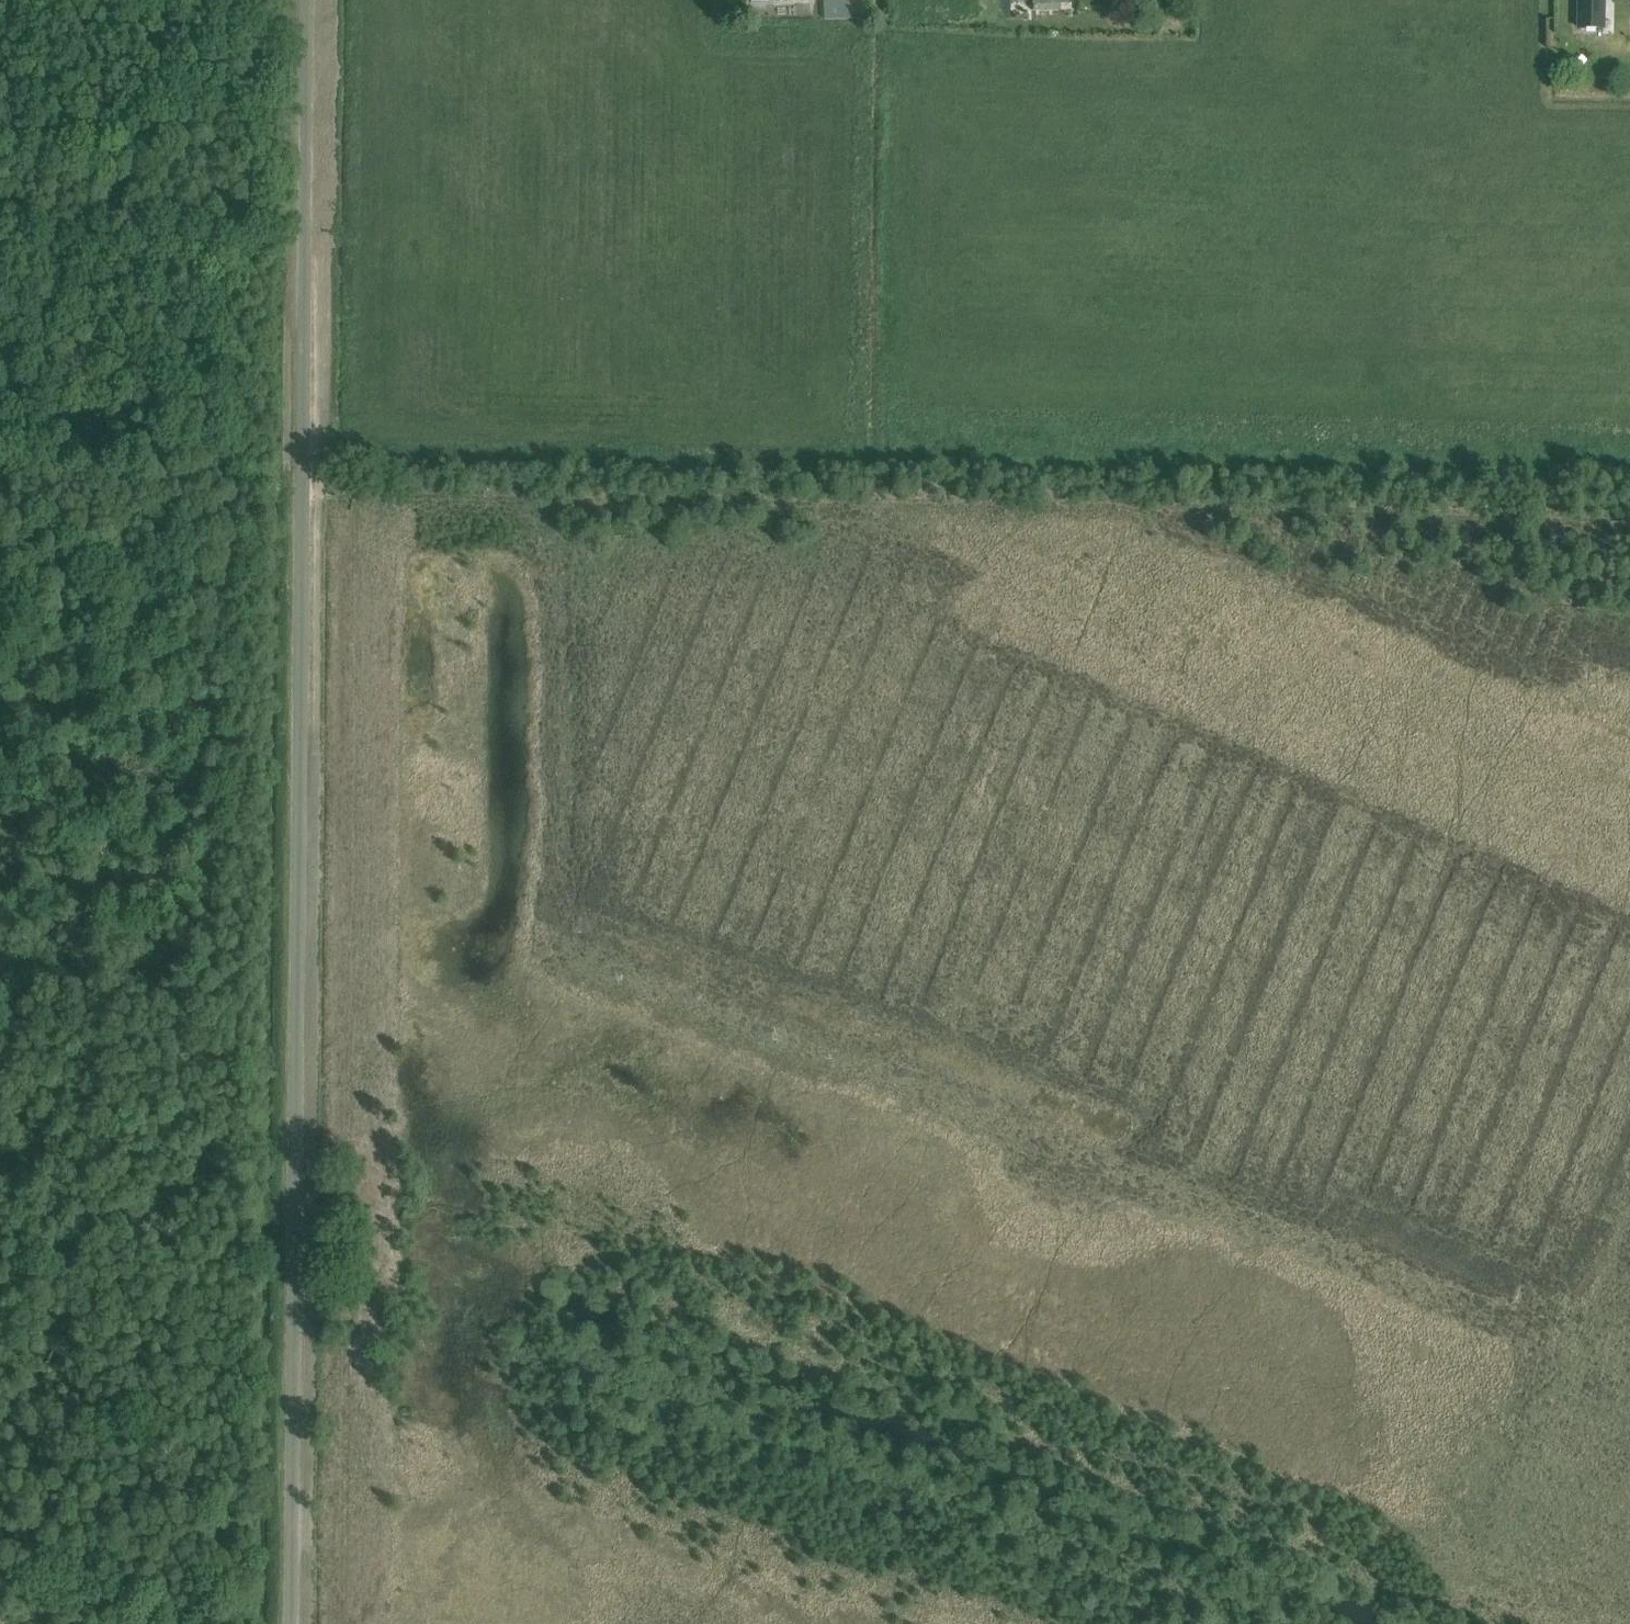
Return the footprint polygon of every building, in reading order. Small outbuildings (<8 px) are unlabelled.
[(1066,0),(1033,0),(1033,18),(1061,18),(1060,4),(1066,4),(1066,0)] [(1579,28),(1603,28),(1604,0),(1579,0),(1579,28)] [(787,4),(764,3),(764,20),(787,21),(787,4)]
